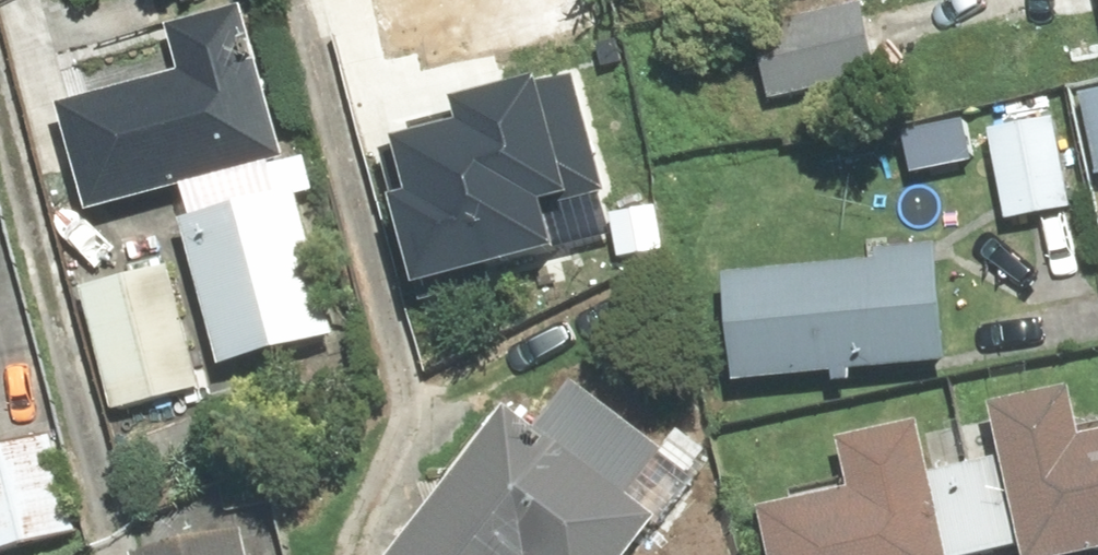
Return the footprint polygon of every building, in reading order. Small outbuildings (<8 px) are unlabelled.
[(371,69),(550,30),(543,0),(355,0),(371,69)] [(44,97),(78,211),(280,150),(236,6),(144,34),(154,64),(44,97)] [(753,30),(769,104),(874,82),(857,7),(753,30)] [(421,189),(406,193),(426,277),(581,240),(569,193),(609,184),(582,68),(470,94),(476,122),(409,137),(421,189)] [(1077,98),(1095,181),(1097,180),(1097,94),(1077,98)] [(1052,123),(986,135),(1003,226),(1069,213),(1052,123)] [(289,201),(176,235),(216,364),(328,330),(289,201)] [(873,265),(718,280),(728,385),(942,365),(931,249),(872,255),(873,265)] [(146,266),(68,289),(107,416),(184,392),(146,266)] [(497,411),(387,554),(630,554),(651,528),(621,506),(660,455),(567,385),(529,435),(497,411)] [(913,427),(834,444),(844,491),(756,510),(766,554),(996,554),(1017,550),(1018,554),(1093,554),(1097,554),(1097,436),(1078,441),(1067,393),(987,411),(997,460),(924,476),(913,427)] [(0,453),(0,554),(4,554),(72,537),(47,441),(0,453)] [(238,535),(142,554),(242,554),(238,535)]
